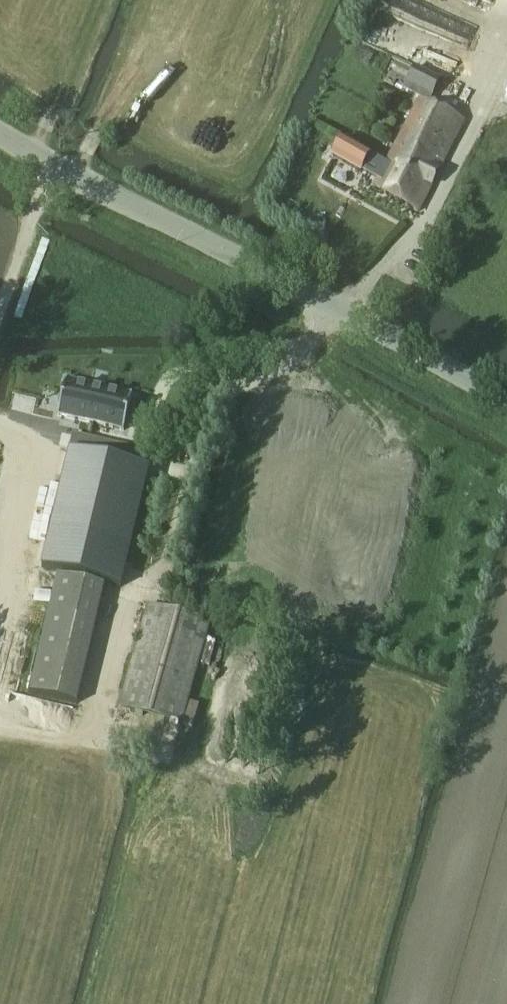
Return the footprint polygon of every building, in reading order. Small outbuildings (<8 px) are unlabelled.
[(414,67),(406,82),(432,96),(440,80),(414,67)] [(417,100),(386,160),(373,186),(417,212),(464,121),(415,93),(412,97),(417,100)] [(359,173),(369,153),(344,140),(334,160),(359,173)] [(66,379),(57,415),(123,431),(132,395),(66,379)] [(94,440),(91,454),(119,460),(122,447),(94,440)] [(69,451),(41,569),(120,587),(148,470),(69,451)] [(57,576),(29,693),(76,704),(103,587),(57,576)] [(180,726),(209,623),(147,606),(119,709),(180,726)]
